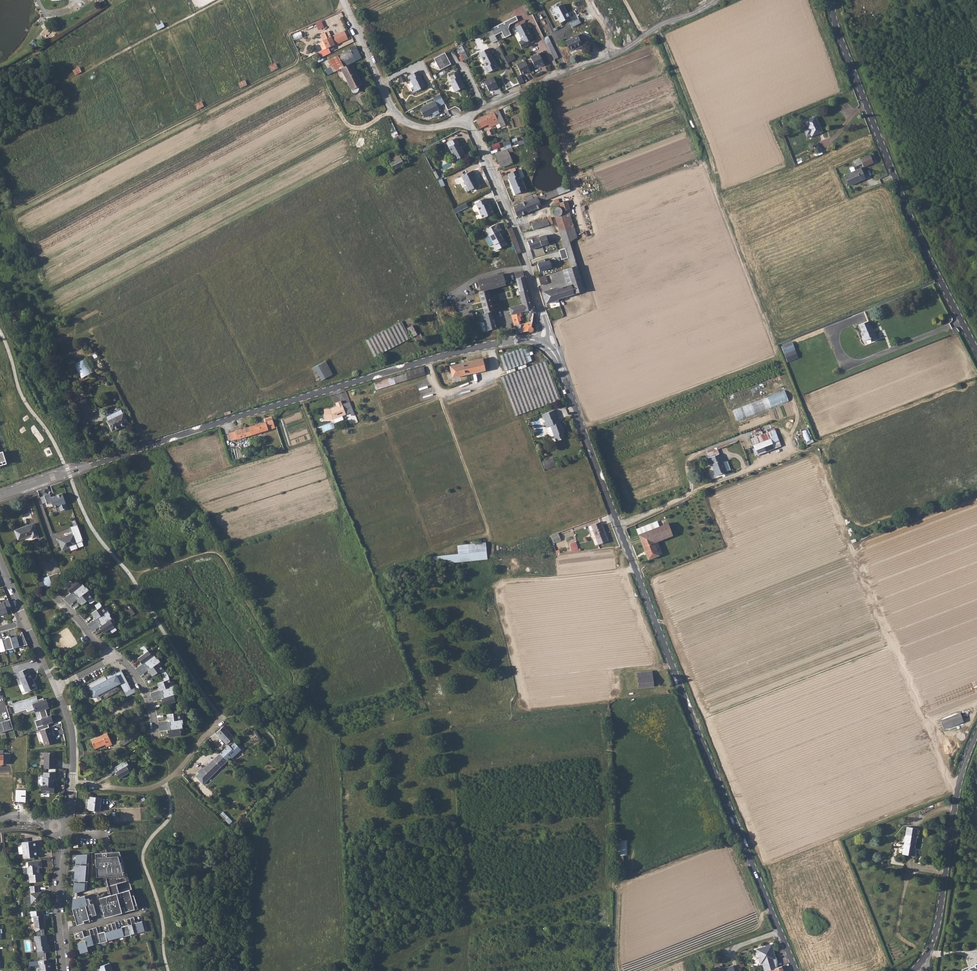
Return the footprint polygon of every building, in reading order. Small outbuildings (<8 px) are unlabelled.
[(562,4),(553,8),(560,22),(569,18),(562,4)] [(525,23),(516,28),(522,40),(519,42),(522,49),(529,45),(527,42),(533,39),(525,23)] [(495,27),(492,29),(497,40),(503,37),(497,26),(495,27)] [(492,29),(486,32),(492,43),(497,40),(492,29)] [(345,30),(339,33),(342,40),(348,38),(345,30)] [(339,33),(322,40),(326,48),(343,41),(342,40),(339,33)] [(566,41),(570,50),(575,48),(582,45),(578,35),(566,41)] [(653,36),(643,41),(645,44),(655,39),(653,36)] [(550,41),(546,43),(551,53),(554,60),(558,58),(550,41)] [(332,58),(327,61),(331,69),(333,72),(340,68),(350,63),(361,58),(356,47),(350,51),(349,49),(344,52),(332,58)] [(489,49),(480,53),(486,67),(484,68),(487,73),(498,68),(489,49)] [(434,58),(440,69),(451,64),(445,52),(434,58)] [(539,53),(530,57),(535,68),(540,65),(540,66),(544,64),(539,53)] [(327,61),(325,58),(323,59),(328,69),(327,69),(330,74),(333,72),(331,69),(327,61)] [(525,60),(516,64),(521,75),(526,72),(526,73),(530,71),(525,60)] [(48,63),(44,65),(47,70),(50,73),(53,72),(50,67),(48,63)] [(350,63),(340,68),(346,79),(352,92),(354,92),(356,91),(358,89),(357,87),(361,85),(354,70),(350,63)] [(421,74),(419,70),(409,75),(411,79),(410,80),(412,84),(410,85),(410,86),(413,92),(416,91),(426,87),(420,75),(421,74)] [(452,80),(450,81),(456,92),(466,87),(460,76),(459,72),(450,76),(452,80)] [(484,81),(489,90),(498,86),(493,77),(484,81)] [(437,107),(444,103),(440,94),(433,98),(435,101),(437,107)] [(435,101),(419,109),(423,117),(439,109),(437,107),(435,101)] [(502,118),(498,110),(476,120),(480,128),(488,124),(490,127),(495,125),(494,121),(502,118)] [(815,117),(805,121),(812,136),(822,131),(815,117)] [(397,133),(392,122),(385,126),(389,132),(392,139),(395,137),(399,135),(397,133)] [(455,138),(446,143),(454,160),(464,155),(461,150),(455,138)] [(431,145),(421,150),(423,154),(433,149),(431,145)] [(387,159),(390,163),(400,157),(401,159),(406,157),(403,151),(398,153),(399,154),(387,159)] [(508,153),(496,157),(500,167),(512,163),(508,153)] [(869,155),(860,159),(862,164),(863,167),(872,163),(869,155)] [(400,157),(390,163),(393,169),(404,164),(401,159),(400,157)] [(859,158),(853,161),(856,166),(862,164),(860,159),(859,158)] [(861,168),(844,175),(849,185),(865,178),(861,168)] [(517,170),(508,174),(510,178),(509,179),(515,194),(525,190),(517,170)] [(472,171),(461,177),(468,191),(478,186),(473,176),(474,175),(472,171)] [(526,201),(523,202),(528,212),(541,207),(539,203),(546,200),(544,195),(537,198),(536,195),(535,194),(534,194),(532,195),(531,194),(524,197),(526,201)] [(486,199),(476,203),(482,219),(494,214),(491,207),(490,202),(488,203),(486,199)] [(576,266),(569,242),(577,237),(568,209),(569,209),(567,200),(559,203),(558,200),(558,199),(557,199),(554,199),(557,206),(554,207),(552,210),(552,212),(553,214),(554,215),(556,216),(557,222),(570,267),(576,266)] [(523,201),(519,203),(520,204),(513,207),(517,217),(528,212),(523,202),(523,201)] [(551,218),(540,221),(542,227),(553,224),(551,218)] [(540,221),(531,223),(533,229),(542,227),(540,221)] [(498,224),(486,230),(489,236),(493,245),(493,247),(494,250),(496,250),(507,245),(502,236),(501,237),(498,232),(501,230),(498,224)] [(516,254),(517,254),(521,252),(510,226),(507,228),(506,229),(511,242),(516,254)] [(532,238),(527,240),(530,250),(548,243),(545,235),(532,239),(532,238)] [(541,271),(552,267),(549,259),(538,262),(541,271)] [(509,307),(511,314),(517,313),(528,309),(529,313),(533,312),(535,312),(533,306),(532,307),(529,297),(521,266),(517,267),(513,268),(521,299),(522,304),(509,307)] [(570,267),(563,270),(568,285),(555,289),(554,288),(542,292),(546,303),(558,300),(558,299),(584,290),(577,268),(576,266),(570,267)] [(480,299),(477,300),(478,305),(482,304),(484,313),(493,311),(487,289),(505,284),(502,274),(477,280),(480,289),(478,290),(478,292),(480,299)] [(546,276),(538,278),(540,285),(548,283),(546,276)] [(517,313),(511,314),(513,324),(516,333),(527,330),(528,331),(529,332),(530,332),(531,332),(532,331),(533,330),(533,329),(533,328),(532,327),(531,327),(530,327),(532,321),(532,315),(529,316),(527,322),(520,324),(518,317),(529,313),(528,309),(517,313)] [(868,321),(859,325),(862,333),(861,334),(861,335),(864,341),(870,339),(871,342),(877,340),(874,331),(873,332),(872,330),(873,329),(871,326),(868,321)] [(371,350),(374,357),(387,350),(406,340),(410,338),(406,331),(401,322),(389,328),(377,334),(365,340),(371,350)] [(407,328),(412,337),(416,334),(412,325),(407,328)] [(416,334),(412,337),(415,343),(422,339),(419,333),(416,334)] [(787,362),(799,358),(793,341),(782,345),(787,362)] [(516,350),(502,355),(507,369),(521,364),(516,350)] [(487,357),(450,366),(452,377),(485,370),(484,365),(486,365),(486,367),(489,366),(487,357)] [(86,358),(75,363),(82,378),(93,373),(86,358)] [(546,360),(501,376),(515,415),(560,399),(546,360)] [(325,361),(318,365),(325,378),(332,374),(325,361)] [(325,378),(318,365),(314,367),(321,379),(325,378)] [(423,367),(405,372),(405,373),(405,374),(393,377),(395,383),(426,374),(423,367)] [(786,392),(733,408),(737,419),(790,403),(786,392)] [(85,399),(80,401),(88,416),(89,416),(89,417),(93,415),(92,412),(89,408),(85,399)] [(88,416),(80,401),(75,404),(83,419),(88,416)] [(330,409),(324,409),(324,420),(333,419),(334,419),(334,418),(341,415),(342,416),(346,414),(340,401),(335,403),(337,406),(330,409)] [(107,421),(112,431),(129,423),(123,412),(123,413),(121,409),(106,416),(108,420),(107,421)] [(553,410),(542,414),(545,421),(554,418),(555,423),(559,422),(557,417),(556,417),(553,410)] [(265,422),(225,434),(228,442),(275,427),(271,416),(264,418),(265,422)] [(554,418),(545,421),(544,422),(546,427),(550,425),(556,441),(565,437),(563,432),(564,432),(560,421),(559,422),(555,423),(554,418)] [(803,430),(806,444),(813,442),(810,429),(803,430)] [(775,431),(768,433),(771,440),(774,449),(781,446),(775,431)] [(768,433),(752,440),(754,446),(771,440),(768,433)] [(771,440),(754,446),(758,456),(765,453),(774,449),(771,440)] [(708,451),(710,456),(718,452),(716,448),(708,451)] [(719,454),(709,458),(711,464),(716,476),(727,472),(722,460),(721,460),(719,454)] [(545,469),(556,465),(554,457),(543,461),(545,469)] [(49,493),(43,495),(46,504),(51,502),(53,507),(58,505),(60,510),(66,508),(65,503),(61,493),(55,495),(55,496),(50,497),(49,493)] [(637,530),(639,535),(656,528),(668,524),(666,518),(655,523),(637,530)] [(600,522),(591,525),(598,544),(607,541),(600,522)] [(38,536),(34,523),(14,530),(18,540),(31,535),(32,538),(38,536)] [(77,524),(70,526),(73,535),(69,536),(69,535),(58,539),(62,550),(70,547),(71,550),(78,548),(76,542),(83,540),(77,524)] [(656,528),(639,535),(642,543),(648,559),(659,556),(654,543),(673,536),(670,528),(668,524),(656,528)] [(554,542),(561,540),(559,533),(551,535),(554,542)] [(458,554),(486,551),(486,542),(458,545),(458,554)] [(458,554),(431,556),(432,564),(487,559),(486,551),(458,554)] [(57,573),(42,579),(45,589),(53,586),(58,584),(57,581),(60,580),(57,573)] [(76,579),(66,587),(71,593),(70,594),(72,597),(73,597),(76,600),(77,599),(82,605),(92,597),(87,591),(89,590),(86,586),(85,587),(82,584),(81,585),(76,579)] [(72,597),(70,594),(65,598),(70,605),(76,600),(73,597),(72,597)] [(0,600),(0,614),(3,614),(3,615),(8,614),(7,610),(8,610),(8,608),(9,606),(11,606),(8,600),(1,602),(0,600)] [(102,606),(91,613),(95,619),(94,620),(97,623),(96,624),(98,627),(99,627),(103,633),(114,626),(110,620),(112,618),(109,615),(110,614),(108,610),(106,612),(102,606)] [(97,623),(94,620),(88,624),(93,631),(98,627),(96,624),(97,623)] [(18,636),(10,638),(13,648),(14,649),(27,645),(22,632),(20,637),(18,636)] [(6,638),(2,639),(5,650),(9,649),(9,650),(13,648),(10,638),(10,637),(6,638)] [(282,640),(278,643),(287,655),(291,652),(282,640)] [(148,650),(138,658),(143,664),(141,665),(144,668),(145,667),(147,671),(148,670),(153,676),(163,668),(159,662),(161,661),(158,657),(157,658),(155,655),(153,656),(148,650)] [(144,668),(141,665),(136,669),(141,675),(147,671),(145,667),(144,668)] [(20,677),(19,677),(25,692),(36,688),(29,673),(28,674),(26,669),(18,672),(20,677)] [(92,691),(88,693),(91,698),(96,696),(96,695),(100,693),(101,696),(105,694),(114,689),(118,687),(116,685),(120,683),(127,696),(137,691),(135,688),(132,689),(122,670),(115,673),(114,671),(106,676),(105,675),(88,685),(91,690),(92,691)] [(651,671),(636,672),(638,687),(653,686),(651,671)] [(170,678),(158,683),(160,690),(159,690),(160,694),(159,694),(160,698),(162,698),(164,705),(176,701),(174,694),(176,693),(175,689),(176,689),(174,684),(172,685),(170,678)] [(160,694),(159,690),(151,693),(154,701),(160,698),(159,694),(160,694)] [(38,702),(38,700),(37,696),(12,704),(14,712),(27,708),(28,710),(34,708),(33,704),(38,702)] [(38,702),(33,704),(34,708),(35,712),(39,711),(42,719),(41,719),(43,725),(53,723),(51,716),(48,717),(45,709),(46,709),(44,701),(43,699),(38,700),(38,702)] [(180,712),(167,713),(168,721),(167,721),(167,725),(166,725),(167,729),(168,729),(169,737),(182,735),(181,728),(183,727),(183,723),(184,723),(183,718),(181,719),(180,712)] [(960,713),(940,721),(944,729),(963,722),(960,713)] [(4,720),(1,721),(5,732),(13,729),(10,720),(5,721),(4,720)] [(167,725),(167,721),(159,722),(160,730),(167,729),(166,725),(167,725)] [(216,732),(224,741),(228,737),(231,734),(223,726),(216,732)] [(52,727),(41,731),(45,746),(55,743),(52,732),(53,732),(52,727)] [(119,741),(122,744),(122,745),(135,737),(132,732),(119,741)] [(106,746),(107,746),(111,744),(106,733),(91,740),(95,748),(105,744),(106,746)] [(234,750),(232,752),(235,756),(242,762),(250,754),(240,744),(234,749),(234,750)] [(227,747),(220,753),(227,760),(230,757),(229,755),(232,752),(234,750),(234,749),(229,745),(228,745),(227,747)] [(9,764),(10,757),(3,757),(3,753),(3,750),(0,750),(0,764),(9,764)] [(203,769),(199,773),(206,781),(227,760),(220,753),(203,769)] [(133,756),(118,764),(120,768),(121,767),(125,774),(136,767),(133,761),(135,760),(133,756)] [(45,758),(44,769),(56,769),(56,764),(55,764),(55,759),(45,758)] [(42,785),(41,792),(54,792),(55,787),(54,787),(54,782),(57,782),(57,777),(56,777),(56,772),(44,772),(44,777),(43,777),(43,785),(42,785)] [(206,781),(199,773),(196,776),(203,783),(206,781)] [(26,790),(15,790),(15,803),(26,803),(26,790)] [(150,790),(144,793),(149,803),(155,800),(150,790)] [(90,799),(89,809),(100,810),(101,798),(90,797),(90,799)] [(905,835),(902,854),(906,855),(914,856),(915,848),(914,848),(916,839),(917,829),(907,827),(905,835)] [(35,840),(22,842),(24,858),(36,856),(35,840)] [(618,855),(628,855),(628,840),(618,840),(618,855)] [(119,851),(95,853),(96,874),(105,873),(111,892),(100,894),(105,917),(135,909),(133,905),(137,904),(134,895),(131,895),(129,889),(119,893),(116,884),(129,880),(119,851)] [(89,854),(76,855),(73,893),(78,892),(86,890),(87,883),(79,883),(79,881),(87,882),(88,866),(80,865),(80,864),(88,864),(89,854)] [(41,860),(28,861),(29,868),(27,868),(27,873),(29,875),(30,882),(42,881),(42,874),(40,873),(38,873),(38,867),(42,867),(41,860)] [(38,885),(30,886),(31,892),(30,893),(31,896),(25,896),(26,903),(31,903),(41,902),(41,898),(42,898),(41,891),(39,892),(38,885)] [(72,909),(77,925),(90,921),(88,917),(88,915),(96,913),(93,903),(90,904),(85,905),(83,896),(78,898),(72,899),(72,910),(72,909)] [(42,910),(30,911),(31,916),(33,916),(35,929),(45,928),(44,922),(43,922),(43,920),(44,920),(43,915),(42,915),(42,910)] [(130,918),(134,933),(145,931),(142,921),(135,923),(134,917),(130,918)] [(124,936),(134,933),(130,918),(126,919),(128,925),(121,927),(122,928),(124,936)] [(115,938),(124,936),(122,928),(117,929),(115,922),(111,923),(115,938)] [(111,923),(108,924),(109,931),(105,932),(107,940),(115,938),(111,923)] [(93,928),(97,944),(107,941),(107,940),(105,932),(105,931),(98,933),(96,927),(93,928)] [(87,947),(97,944),(93,928),(89,929),(91,935),(84,937),(84,938),(85,941),(87,947)] [(46,934),(34,936),(35,941),(36,940),(37,950),(42,950),(43,951),(44,952),(50,951),(49,945),(48,945),(48,943),(46,943),(45,939),(47,939),(46,934)] [(80,953),(88,951),(87,947),(85,941),(78,943),(80,953)] [(762,963),(764,970),(774,968),(772,964),(771,964),(770,960),(775,958),(771,944),(756,949),(760,963),(762,963)] [(38,960),(39,964),(40,964),(41,970),(51,970),(50,967),(51,967),(51,963),(49,963),(49,959),(38,960)] [(99,966),(100,970),(112,970),(110,963),(99,966)] [(964,970),(976,970),(976,964),(976,963),(973,964),(973,966),(969,967),(969,968),(964,970)]
